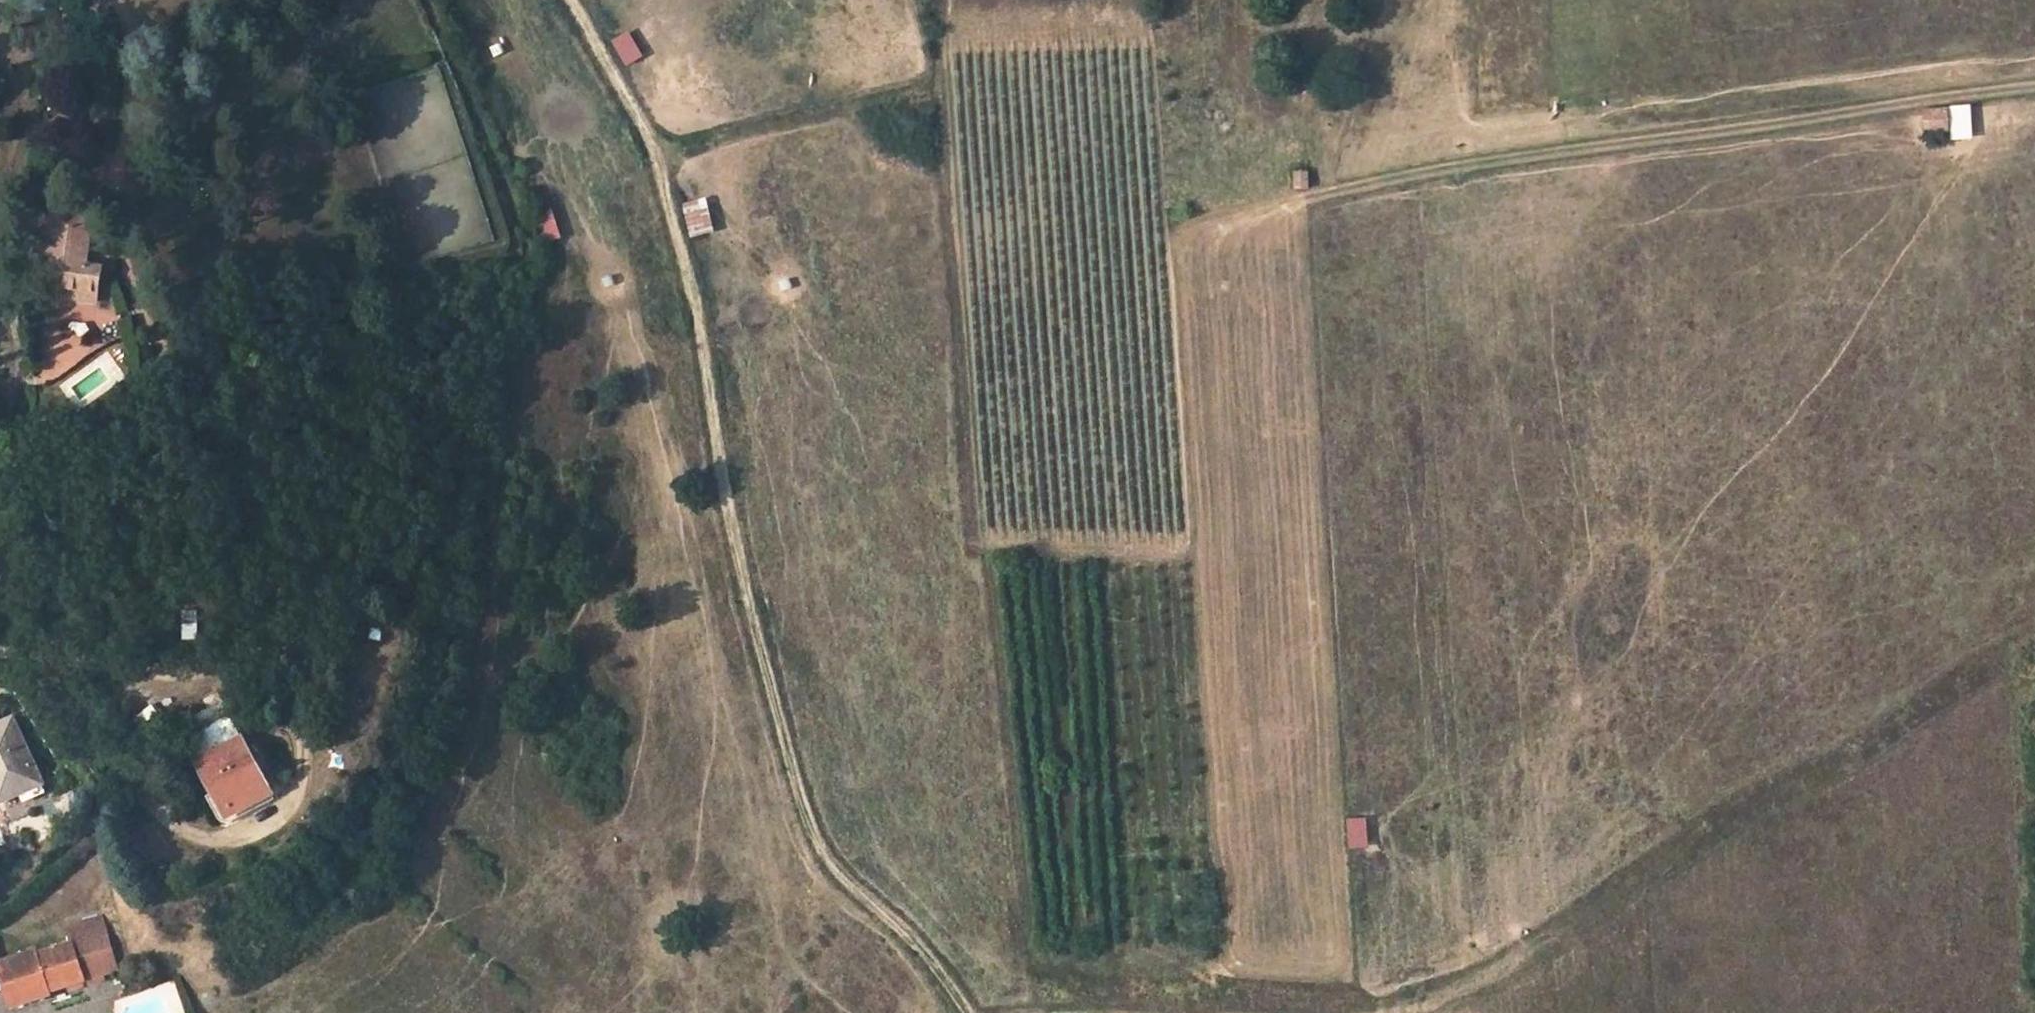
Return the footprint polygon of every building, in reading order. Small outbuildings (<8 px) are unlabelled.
[(1963,141),(1961,118),(1937,120),(1940,143),(1963,141)] [(1329,178),(1331,165),(1317,165),(1316,177),(1329,178)] [(1292,171),(1293,190),(1308,189),(1307,170),(1292,171)] [(690,238),(714,232),(706,197),(681,203),(690,238)] [(66,261),(60,284),(93,289),(99,255),(82,252),(86,210),(50,207),(49,217),(74,220),(70,261),(66,261)] [(552,209),(534,215),(543,243),(561,238),(552,209)] [(42,280),(55,283),(66,261),(70,261),(74,220),(49,217),(42,280)] [(92,354),(76,328),(30,357),(46,383),(92,354)] [(268,774),(230,709),(188,733),(232,804),(263,786),(268,774)] [(14,806),(33,796),(38,806),(59,795),(53,785),(41,762),(37,764),(17,726),(7,731),(0,719),(0,781),(14,806)] [(72,944),(84,980),(118,969),(101,915),(67,926),(72,944)] [(84,980),(72,944),(38,955),(37,952),(0,965),(0,971),(9,998),(48,985),(50,991),(84,980)] [(48,985),(9,998),(12,1007),(51,995),(50,991),(48,985)]
